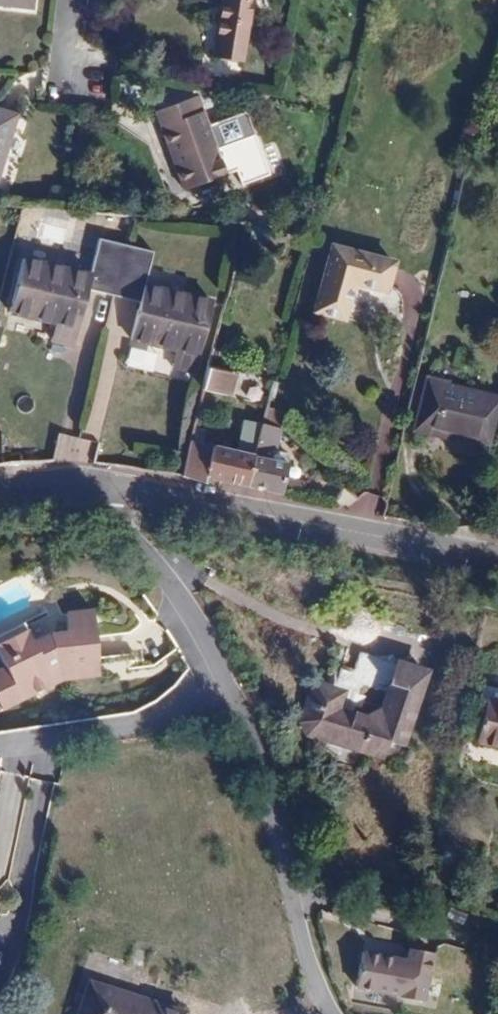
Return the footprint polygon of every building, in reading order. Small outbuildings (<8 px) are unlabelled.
[(251,0),(222,0),(214,51),(242,56),(251,0)] [(223,141),(217,123),(207,126),(201,110),(192,113),(187,100),(150,113),(155,126),(162,124),(185,187),(224,173),(214,144),(223,141)] [(240,111),(217,123),(223,141),(214,144),(224,173),(231,170),(237,184),(265,172),(240,111)] [(0,113),(0,164),(13,117),(0,113)] [(113,295),(125,246),(101,240),(92,274),(22,258),(9,311),(55,323),(51,340),(74,345),(89,289),(113,295)] [(393,260),(334,244),(316,310),(344,316),(354,283),(385,290),(393,260)] [(213,300),(145,283),(152,252),(125,246),(113,295),(140,301),(133,336),(176,347),(172,365),(195,371),(213,300)] [(231,374),(208,368),(203,388),(226,394),(231,374)] [(426,380),(415,427),(488,444),(497,400),(497,397),(426,380)] [(256,455),(248,486),(300,499),(304,483),(286,478),(288,460),(274,458),(283,409),(269,406),(256,455)] [(256,455),(213,446),(205,482),(219,486),(220,481),(248,486),(256,455)] [(49,637),(31,645),(18,624),(0,633),(0,656),(5,665),(0,668),(0,694),(5,703),(50,680),(44,670),(52,666),(93,661),(88,617),(62,620),(64,634),(49,637)] [(381,753),(386,738),(401,742),(422,672),(395,664),(382,709),(365,717),(333,709),(339,692),(313,684),(302,719),(309,732),(381,753)] [(483,700),(475,741),(497,746),(497,703),(483,700)] [(397,955),(359,948),(351,990),(416,1002),(426,949),(399,944),(397,955)] [(183,1013),(141,999),(138,1007),(109,998),(111,990),(88,982),(78,1013),(182,1013),(183,1013)]
